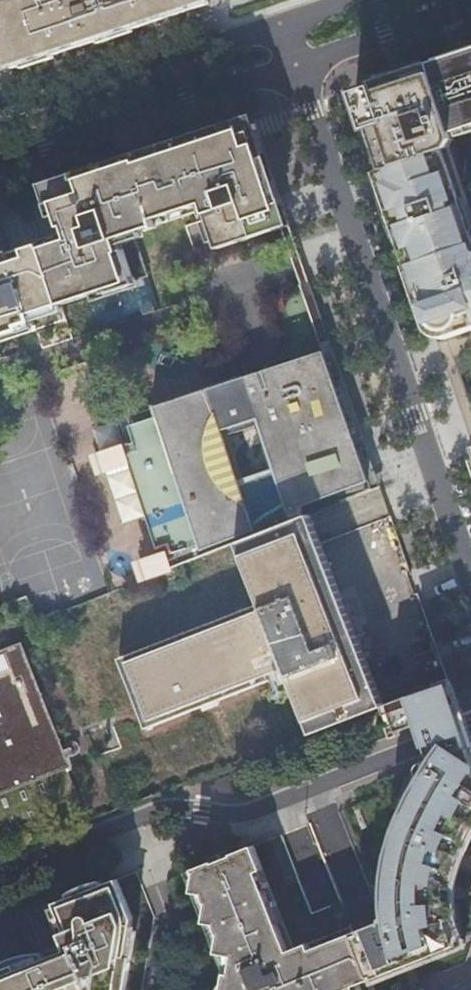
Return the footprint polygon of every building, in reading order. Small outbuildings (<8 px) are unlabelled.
[(24,65),(25,69),(57,59),(55,55),(61,53),(91,43),(100,40),(101,44),(136,33),(135,29),(157,22),(188,11),(210,4),(209,0),(0,0),(0,36),(11,70),(24,65)] [(468,128),(470,127),(470,49),(465,51),(429,63),(451,132),(468,127),(468,128)] [(432,327),(435,326),(441,329),(442,332),(470,322),(470,233),(442,150),(456,145),(452,133),(468,128),(468,127),(451,132),(429,63),(370,83),(372,87),(355,92),(368,130),(365,131),(432,327)] [(64,236),(41,244),(61,304),(144,277),(130,234),(204,209),(217,249),(283,227),(249,122),(238,125),(217,132),(197,139),(177,146),(155,153),(129,162),(107,169),(86,176),(65,183),(49,188),(64,236)] [(38,328),(33,313),(61,304),(41,244),(0,257),(0,340),(38,328)] [(323,324),(314,327),(323,352),(332,349),(323,324)] [(323,352),(122,421),(138,462),(134,463),(171,557),(174,555),(176,562),(218,546),(217,542),(234,534),(237,542),(305,516),(299,498),(328,487),(323,470),(367,452),(338,367),(332,349),(323,352)] [(122,421),(121,417),(109,420),(121,451),(127,466),(162,557),(167,570),(237,542),(234,534),(217,542),(218,546),(176,562),(174,555),(171,557),(134,463),(138,462),(122,421)] [(127,466),(121,451),(94,460),(101,477),(127,466)] [(101,477),(94,460),(88,463),(94,479),(101,477)] [(309,514),(305,516),(237,542),(258,599),(247,603),(248,608),(117,659),(144,728),(195,708),(211,702),(286,673),(310,734),(383,705),(350,620),(342,599),(309,514)] [(147,577),(167,570),(162,557),(143,565),(147,577)] [(142,579),(147,577),(143,565),(137,567),(142,579)] [(359,593),(342,599),(350,620),(365,610),(359,593)] [(72,607),(60,611),(66,628),(78,623),(72,607)] [(0,655),(0,790),(65,765),(19,648),(0,655)] [(457,710),(447,680),(389,703),(397,730),(419,723),(420,725),(457,710)] [(211,702),(195,708),(196,712),(212,706),(211,702)] [(463,727),(457,710),(420,725),(426,741),(432,756),(468,742),(463,727)] [(468,742),(432,756),(432,757),(422,761),(420,763),(418,768),(420,773),(399,815),(404,817),(389,857),(394,858),(386,899),(393,901),(390,913),(383,915),(382,920),(359,929),(361,932),(354,935),(370,975),(383,970),(382,963),(397,961),(398,968),(464,941),(458,928),(454,915),(453,902),(453,888),(457,871),(464,849),(470,833),(470,751),(468,742)] [(46,792),(42,781),(36,784),(40,794),(46,792)] [(129,787),(135,802),(136,802),(145,798),(140,783),(129,787)] [(27,799),(23,789),(18,791),(22,801),(27,799)] [(4,796),(0,798),(0,801),(3,809),(9,807),(4,796)] [(54,814),(50,803),(45,806),(49,816),(54,814)] [(35,821),(31,811),(27,813),(31,823),(35,821)] [(18,828),(14,818),(8,820),(12,830),(18,828)] [(223,976),(220,981),(216,987),(215,989),(363,989),(360,982),(371,978),(370,975),(354,935),(353,932),(308,949),(305,942),(294,946),(289,948),(259,870),(264,868),(254,844),(184,872),(224,974),(223,976)] [(294,946),(264,868),(259,870),(289,948),(294,946)] [(122,957),(127,955),(130,930),(111,881),(55,903),(66,932),(60,934),(66,950),(17,969),(15,964),(0,969),(0,989),(117,989),(122,957)] [(350,924),(337,892),(308,903),(321,936),(350,924)] [(353,932),(353,931),(350,924),(321,936),(305,942),(308,949),(353,932)] [(383,970),(398,968),(397,961),(382,963),(383,970)] [(371,978),(360,982),(363,989),(369,989),(375,988),(371,978)]
